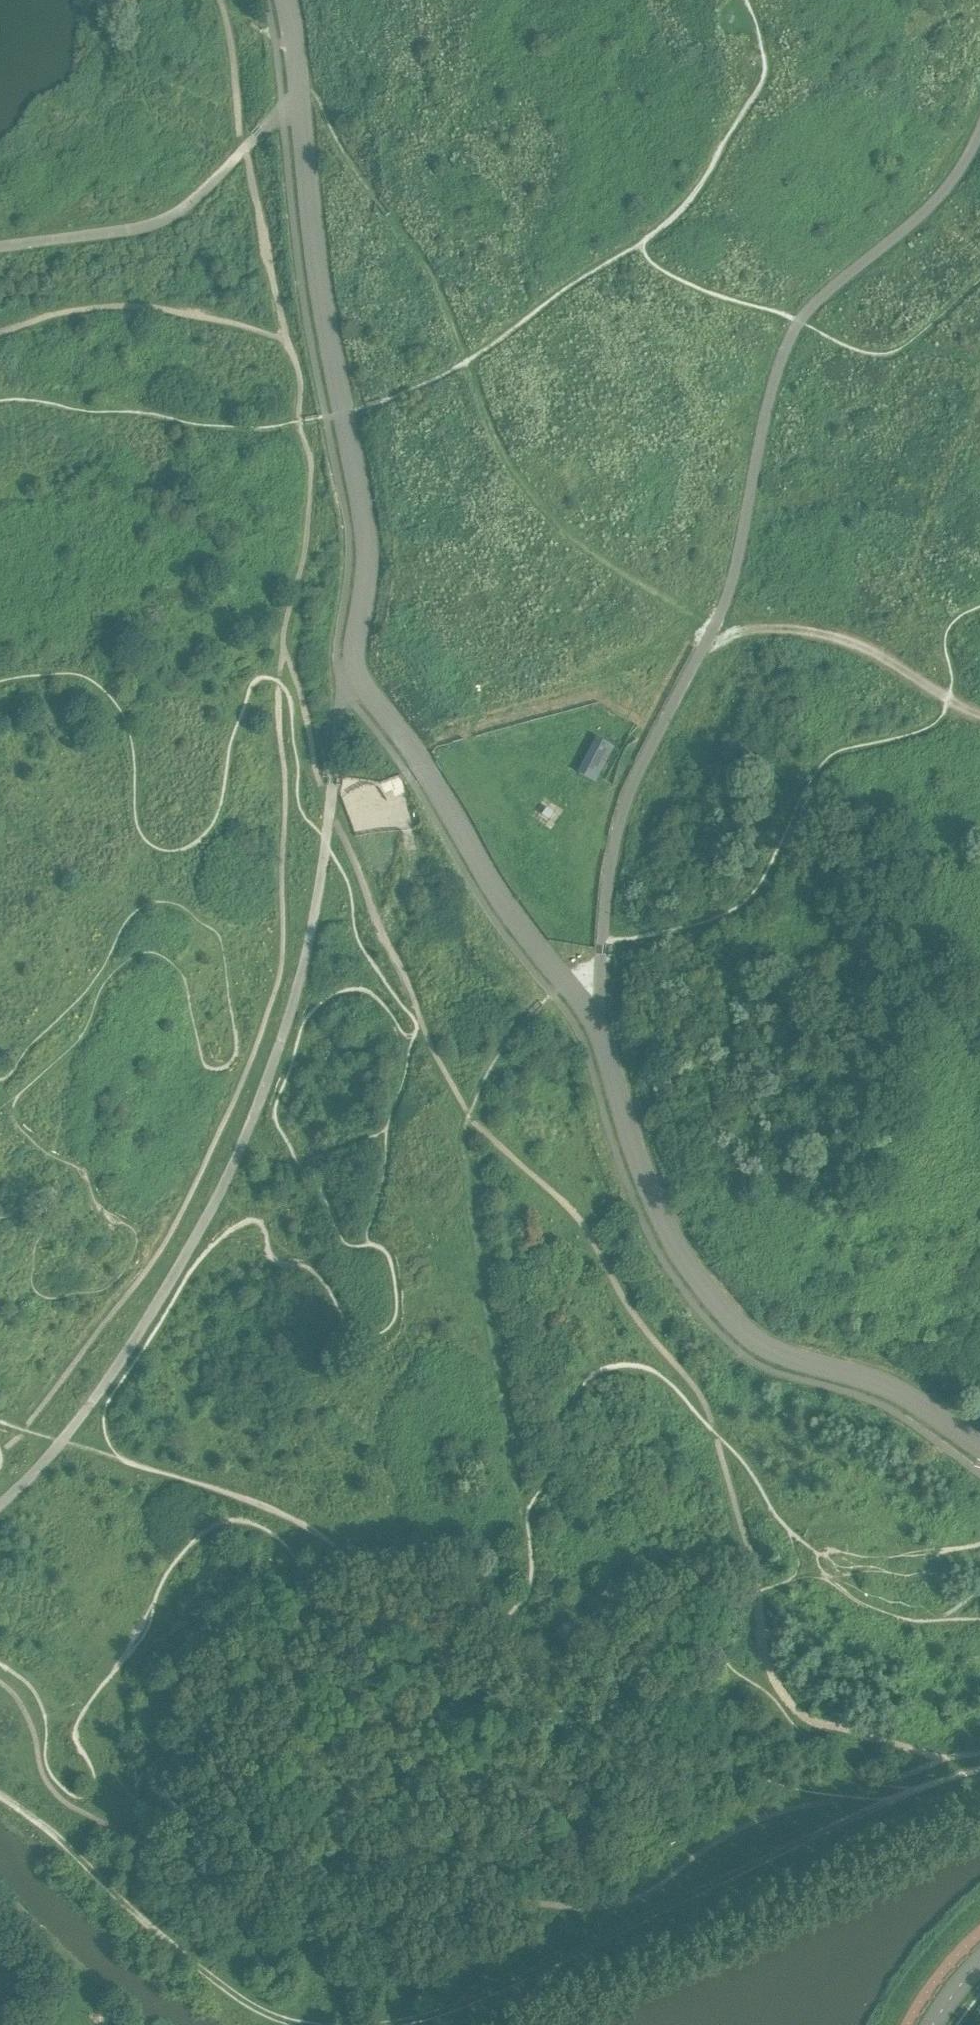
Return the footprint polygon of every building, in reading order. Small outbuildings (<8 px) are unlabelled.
[(595,782),(613,747),(597,738),(579,773),(595,782)]
